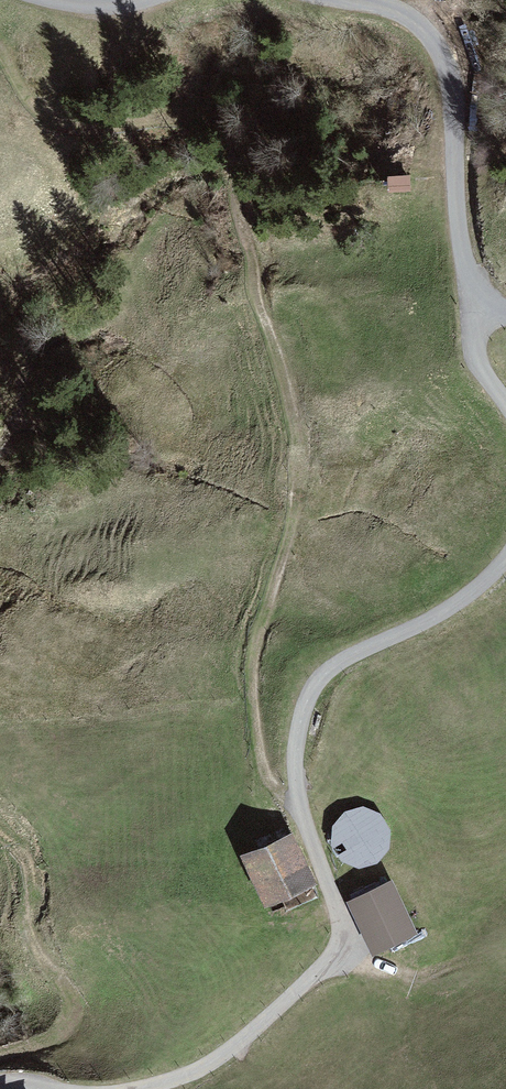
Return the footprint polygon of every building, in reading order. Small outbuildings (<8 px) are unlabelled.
[(336,862),(390,861),(389,814),(335,815),(336,862)] [(260,854),(283,904),(321,886),(298,836),(260,854)] [(392,882),(347,904),(374,958),(419,936),(392,882)]
